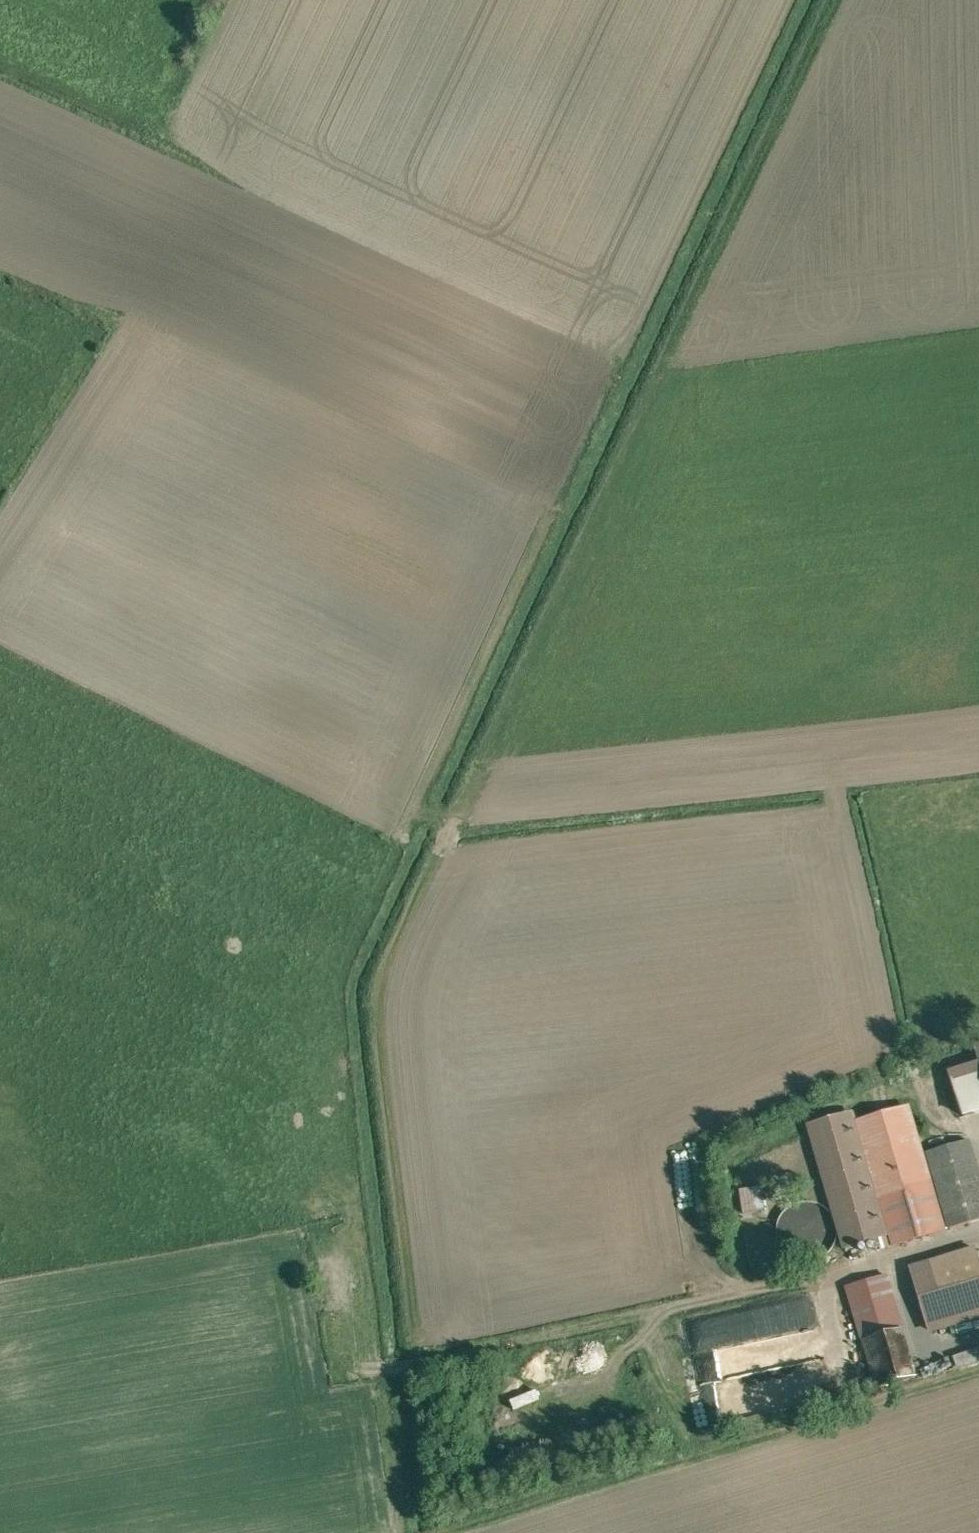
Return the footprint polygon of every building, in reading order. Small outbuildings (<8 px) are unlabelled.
[(857,1130),(890,1240),(896,1253),(978,1226),(978,1172),(973,1151),(926,1166),(909,1114),(857,1130)] [(849,1252),(890,1240),(857,1130),(854,1122),(813,1134),(849,1252)] [(739,1214),(764,1210),(759,1185),(735,1189),(739,1214)] [(832,1232),(832,1226),(832,1220),(830,1213),(826,1208),(822,1204),(819,1201),(812,1198),(805,1196),(800,1196),(793,1198),(790,1199),(784,1203),(779,1208),(774,1217),(773,1224),(773,1228),(774,1235),(776,1239),(779,1244),(784,1250),(790,1253),(794,1255),(799,1256),(804,1256),(809,1255),(815,1253),(821,1250),(825,1246),(828,1242),(831,1236),(832,1232)] [(972,1255),(914,1271),(933,1342),(978,1329),(978,1279),(972,1255)] [(862,1349),(907,1349),(886,1286),(846,1299),(862,1349)] [(759,1374),(822,1356),(815,1331),(752,1348),(759,1374)] [(704,1422),(725,1418),(717,1379),(734,1376),(730,1356),(701,1362),(706,1384),(697,1386),(704,1422)]
